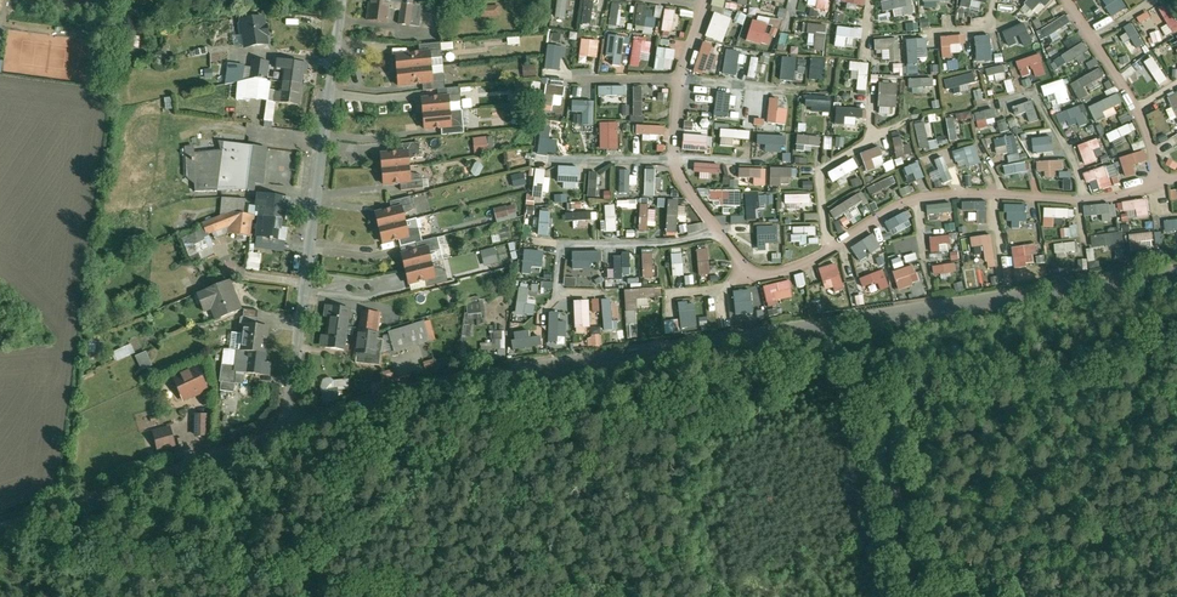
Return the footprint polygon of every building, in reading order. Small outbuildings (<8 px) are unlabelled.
[(381,0),(371,0),(368,19),(387,22),(389,9),(400,10),(401,3),(381,0)] [(555,17),(564,19),(567,0),(557,0),(555,17)] [(585,1),(582,25),(591,27),(594,2),(592,2),(593,0),(587,0),(587,1),(585,1)] [(881,2),(883,12),(893,10),(894,19),(913,15),(911,0),(892,0),(881,2)] [(959,9),(970,11),(972,1),(981,3),(988,4),(989,0),(961,0),(959,9)] [(1033,12),(1045,0),(1028,0),(1025,4),(1026,5),(1033,12)] [(1122,0),(1109,0),(1112,5),(1106,9),(1112,19),(1127,9),(1122,0)] [(981,3),(972,1),(970,11),(979,13),(981,3)] [(1016,4),(1022,10),(1025,7),(1019,1),(1016,4)] [(413,4),(401,3),(400,10),(398,23),(419,26),(422,5),(413,4)] [(620,5),(612,3),(608,26),(617,27),(619,17),(620,5)] [(1158,9),(1163,17),(1169,26),(1174,35),(1176,33),(1176,21),(1167,4),(1158,9)] [(499,5),(480,6),(480,17),(499,17),(499,5)] [(645,27),(647,7),(638,5),(635,26),(636,26),(644,27),(645,27)] [(1033,12),(1026,5),(1025,7),(1022,10),(1020,11),(1027,18),(1033,12)] [(787,10),(780,8),(778,17),(785,19),(787,10)] [(674,11),(664,10),(661,32),(671,33),(674,11)] [(695,12),(683,10),(682,17),(694,19),(695,12)] [(251,12),(241,13),(242,21),(252,19),(251,12)] [(749,16),(738,12),(734,22),(744,27),(749,16)] [(1149,12),(1136,17),(1139,23),(1151,19),(1149,12)] [(732,20),(716,13),(706,36),(722,43),(732,20)] [(844,23),(845,14),(835,13),(834,22),(844,23)] [(1089,20),(1091,25),(1106,18),(1103,13),(1089,20)] [(1065,16),(1042,30),(1047,39),(1071,24),(1065,16)] [(252,19),(242,21),(243,24),(240,24),(241,32),(244,34),(246,46),(268,43),(267,35),(269,35),(267,25),(266,26),(264,17),(252,19)] [(627,18),(619,17),(617,27),(625,28),(627,18)] [(1110,17),(1093,25),(1095,30),(1112,23),(1110,17)] [(1169,26),(1163,17),(1157,20),(1163,30),(1169,26)] [(930,19),(919,20),(920,29),(931,27),(930,19)] [(1036,20),(1033,22),(1038,31),(1041,29),(1036,20)] [(763,49),(770,25),(758,22),(755,35),(752,46),(763,49)] [(1144,45),(1131,23),(1123,27),(1136,49),(1137,49),(1144,45)] [(826,26),(803,24),(802,34),(815,35),(825,36),(826,26)] [(1024,24),(1001,35),(1005,44),(1006,44),(1014,39),(1029,33),(1024,24)] [(858,30),(837,27),(835,48),(844,49),(844,45),(845,38),(853,39),(857,40),(857,39),(858,30)] [(549,30),(547,42),(556,43),(558,31),(549,30)] [(752,46),(755,35),(745,32),(742,43),(752,46)] [(1160,32),(1151,34),(1154,45),(1163,42),(1160,32)] [(789,35),(782,33),(778,46),(786,48),(789,35)] [(825,36),(815,35),(815,37),(814,47),(813,51),(823,52),(823,51),(825,36)] [(616,37),(608,36),(605,57),(613,58),(616,37)] [(958,36),(940,38),(942,59),(951,58),(949,46),(951,46),(959,45),(958,36)] [(990,36),(975,37),(976,56),(991,55),(990,36)] [(519,37),(507,38),(508,46),(520,45),(519,37)] [(625,38),(616,37),(613,58),(612,66),(621,68),(625,38)] [(775,40),(767,37),(764,50),(771,52),(775,40)] [(667,39),(659,38),(658,45),(666,47),(667,39)] [(900,63),(898,39),(875,41),(875,51),(887,50),(888,64),(900,63)] [(1017,45),(1014,39),(1006,44),(1008,49),(1017,45)] [(597,42),(581,40),(579,57),(584,58),(591,59),(595,59),(597,42)] [(738,41),(731,40),(729,46),(736,48),(738,41)] [(928,40),(905,41),(906,65),(918,64),(918,50),(928,49),(928,40)] [(455,41),(443,42),(444,51),(456,50),(455,41)] [(642,42),(634,41),(631,66),(638,67),(642,42)] [(713,44),(704,41),(693,73),(702,77),(713,44)] [(554,54),(556,43),(547,42),(545,53),(554,54)] [(442,43),(420,45),(420,46),(420,45),(421,53),(430,52),(432,66),(444,65),(442,43)] [(569,45),(556,43),(554,54),(552,71),(555,71),(563,72),(565,55),(568,56),(569,45)] [(1083,43),(1062,56),(1063,57),(1067,64),(1068,65),(1088,53),(1083,43)] [(959,45),(951,46),(952,55),(960,54),(959,45)] [(1149,53),(1144,45),(1137,49),(1142,58),(1149,53)] [(1053,46),(1048,49),(1051,55),(1056,53),(1053,46)] [(666,49),(656,48),(654,71),(664,72),(665,65),(666,49)] [(432,66),(430,52),(421,53),(397,55),(398,70),(397,70),(444,66),(444,65),(432,66)] [(456,55),(447,53),(445,62),(454,64),(456,55)] [(735,55),(725,54),(722,74),(731,75),(735,55)] [(762,56),(755,54),(754,58),(759,59),(758,64),(762,65),(764,65),(764,63),(766,57),(762,56)] [(763,54),(762,56),(766,57),(764,63),(768,65),(771,56),(763,54)] [(1042,54),(1017,63),(1020,71),(1044,63),(1042,54)] [(754,58),(751,57),(747,77),(755,79),(756,73),(758,64),(759,59),(754,58)] [(791,58),(783,57),(781,79),(789,80),(789,79),(790,70),(791,58)] [(1067,64),(1063,57),(1054,63),(1058,69),(1067,64)] [(1167,81),(1152,58),(1145,63),(1149,70),(1146,72),(1150,78),(1153,76),(1160,86),(1167,81)] [(819,60),(811,59),(810,80),(817,81),(819,60)] [(1089,70),(1098,65),(1095,59),(1086,64),(1089,70)] [(269,62),(254,60),(252,78),(253,79),(259,78),(267,79),(269,62)] [(304,63),(279,60),(278,67),(285,68),(283,81),(301,83),(304,63)] [(983,60),(974,61),(975,70),(984,70),(983,60)] [(947,71),(957,69),(956,61),(946,63),(947,71)] [(869,64),(849,62),(849,71),(852,71),(858,72),(858,81),(857,91),(867,92),(869,64)] [(246,66),(229,63),(228,65),(226,84),(244,80),(246,66)] [(1140,63),(1134,66),(1137,72),(1143,68),(1140,63)] [(444,66),(397,70),(397,71),(398,71),(400,85),(424,83),(433,82),(433,75),(432,67),(444,66)] [(1003,66),(986,70),(988,77),(995,75),(997,83),(1006,81),(1003,66)] [(536,69),(524,70),(525,78),(537,77),(536,69)] [(554,80),(555,71),(552,71),(543,70),(542,78),(554,80)] [(797,71),(790,70),(789,79),(797,80),(797,71)] [(1104,78),(1099,70),(1071,86),(1080,102),(1089,97),(1085,89),(1088,87),(1098,81),(1104,78)] [(445,74),(433,75),(433,82),(424,83),(425,90),(424,90),(424,91),(439,89),(446,89),(445,74)] [(974,74),(950,80),(952,89),(956,88),(969,85),(976,83),(974,74)] [(889,76),(889,84),(897,84),(898,77),(889,76)] [(1152,91),(1160,86),(1153,76),(1150,78),(1146,81),(1152,91)] [(252,78),(244,80),(244,81),(240,82),(238,99),(250,101),(250,97),(253,79),(252,78)] [(267,79),(259,78),(253,79),(250,97),(269,100),(271,80),(267,79)] [(933,79),(909,79),(909,88),(912,88),(923,88),(933,88),(933,79)] [(1012,80),(1006,82),(1009,94),(1016,92),(1012,80)] [(301,83),(283,81),(282,93),(278,92),(278,98),(281,98),(281,101),(298,104),(301,83)] [(1064,81),(1042,87),(1045,97),(1067,91),(1064,81)] [(1098,81),(1088,87),(1091,94),(1102,88),(1098,81)] [(530,93),(539,94),(540,83),(531,82),(530,93)] [(889,84),(879,83),(878,108),(879,108),(890,108),(896,109),(897,84),(889,84)] [(565,88),(546,85),(543,106),(552,107),(554,97),(564,98),(565,88)] [(969,85),(956,88),(958,95),(970,92),(969,85)] [(643,86),(632,86),(632,122),(643,122),(643,86)] [(446,89),(439,89),(439,90),(440,97),(449,96),(450,105),(462,101),(460,87),(446,89)] [(625,87),(598,87),(598,96),(606,96),(618,96),(625,96),(625,87)] [(1107,92),(1110,98),(1118,94),(1120,94),(1117,87),(1109,91),(1107,92)] [(737,90),(718,88),(715,116),(723,117),(725,97),(736,98),(737,90)] [(1110,98),(1089,109),(1098,126),(1102,124),(1107,122),(1103,114),(1123,104),(1118,94),(1110,98)] [(572,114),(581,114),(581,100),(581,95),(572,95),(572,114)] [(756,96),(747,95),(745,116),(745,122),(753,123),(756,96)] [(1176,95),(1170,98),(1168,99),(1173,109),(1176,116),(1176,117),(1176,96),(1176,95)] [(438,97),(423,99),(424,114),(451,111),(450,105),(449,96),(448,97),(440,97),(438,97)] [(830,97),(806,96),(805,108),(807,108),(807,114),(817,114),(817,106),(820,106),(830,107),(830,97)] [(779,99),(770,99),(767,124),(776,125),(777,117),(778,107),(779,99)] [(594,132),(594,100),(581,100),(581,114),(581,132),(594,132)] [(475,101),(467,101),(468,109),(476,108),(475,101)] [(1033,103),(1013,110),(1015,117),(1026,114),(1030,125),(1039,121),(1033,103)] [(463,104),(451,105),(451,114),(464,113),(463,104)] [(1080,106),(1056,115),(1060,125),(1083,116),(1080,106)] [(778,107),(777,117),(784,118),(785,108),(778,107)] [(1117,108),(1105,113),(1109,119),(1120,114),(1117,108)] [(841,109),(836,109),(836,127),(843,128),(843,118),(849,118),(857,118),(862,119),(863,109),(841,109)] [(995,109),(973,114),(975,123),(978,123),(995,119),(997,118),(995,109)] [(1170,119),(1176,116),(1173,109),(1167,112),(1170,119)] [(451,111),(424,114),(426,129),(443,127),(452,126),(451,118),(451,111)] [(972,113),(958,114),(959,121),(972,120),(972,113)] [(936,115),(929,116),(930,124),(937,123),(937,122),(936,116),(936,115)] [(463,120),(451,118),(452,126),(443,127),(443,134),(443,135),(465,133),(463,120)] [(954,118),(946,119),(950,143),(959,141),(954,118)] [(702,119),(699,124),(702,128),(708,128),(710,123),(707,119),(702,119)] [(995,119),(978,123),(980,130),(989,128),(988,125),(996,123),(995,119)] [(1016,119),(1008,122),(1011,130),(1019,127),(1016,119)] [(1006,120),(998,122),(1001,134),(1009,132),(1006,120)] [(694,122),(686,122),(685,129),(693,130),(694,122)] [(923,122),(914,125),(922,156),(930,152),(930,151),(928,142),(923,122)] [(1133,123),(1107,136),(1111,144),(1112,144),(1122,139),(1137,132),(1133,123)] [(617,124),(599,124),(599,151),(617,151),(617,124)] [(806,124),(799,124),(798,132),(806,132),(806,124)] [(1107,134),(1102,124),(1098,126),(1103,136),(1107,134)] [(538,157),(547,158),(550,127),(541,126),(538,157)] [(665,127),(634,126),(634,134),(637,135),(637,136),(664,137),(665,127)] [(749,131),(720,130),(719,139),(720,139),(733,140),(749,141),(749,131)] [(901,134),(892,135),(896,158),(905,157),(904,155),(903,146),(901,134)] [(791,136),(758,135),(758,145),(762,145),(779,145),(779,149),(790,150),(791,136)] [(1014,135),(994,140),(996,149),(997,149),(1007,146),(1008,146),(1011,157),(1019,155),(1014,135)] [(707,137),(683,136),(682,151),(707,152),(707,148),(707,138),(707,137)] [(820,138),(797,136),(796,145),(800,146),(800,149),(807,149),(808,147),(819,148),(820,138)] [(488,137),(472,139),(474,155),(490,154),(488,137)] [(573,153),(567,137),(557,141),(563,157),(573,153)] [(845,138),(836,137),(836,147),(844,148),(845,138)] [(948,145),(946,137),(938,138),(938,140),(940,147),(948,145)] [(1032,153),(1053,153),(1052,137),(1032,138),(1032,153)] [(527,138),(517,139),(519,149),(528,147),(527,138)] [(1173,138),(1159,145),(1163,151),(1176,144),(1173,138)] [(1122,139),(1112,144),(1114,149),(1125,144),(1122,139)] [(938,140),(928,142),(930,151),(940,148),(940,147),(938,140)] [(1097,140),(1079,147),(1082,155),(1100,148),(1097,140)] [(1144,141),(1132,146),(1135,152),(1147,148),(1144,141)] [(267,148),(221,142),(223,150),(195,153),(195,145),(183,147),(183,177),(187,177),(196,183),(196,191),(249,189),(249,190),(250,190),(251,182),(264,183),(267,148)] [(420,142),(398,144),(398,145),(399,152),(408,151),(409,160),(421,155),(420,142)] [(911,145),(903,146),(904,155),(912,153),(911,145)] [(977,146),(952,151),(954,161),(957,161),(964,159),(979,156),(977,146)] [(1007,146),(997,149),(999,155),(1008,152),(1007,146)] [(879,147),(860,154),(867,173),(875,170),(875,169),(871,159),(881,155),(882,155),(879,147)] [(945,150),(922,159),(926,169),(927,168),(937,164),(949,160),(945,150)] [(278,152),(269,151),(268,161),(277,162),(278,152)] [(399,152),(382,154),(383,169),(410,166),(409,160),(408,151),(399,152)] [(1144,152),(1120,159),(1120,162),(1122,167),(1126,179),(1136,176),(1133,166),(1147,161),(1144,152)] [(884,163),(881,155),(871,159),(875,169),(882,166),(884,163)] [(853,159),(827,174),(833,183),(858,169),(853,159)] [(1176,164),(1170,160),(1166,166),(1173,170),(1176,164)] [(1064,161),(1037,163),(1037,174),(1065,172),(1064,161)] [(475,163),(470,172),(472,178),(479,177),(484,168),(481,163),(475,163)] [(918,163),(902,170),(905,178),(912,175),(916,182),(924,178),(918,163)] [(1026,163),(1004,168),(1006,178),(1028,173),(1026,163)] [(720,165),(694,164),(694,173),(700,173),(712,174),(720,174),(720,165)] [(940,170),(937,164),(927,168),(930,174),(940,170)] [(1117,168),(1115,164),(1110,165),(1110,167),(1113,174),(1118,173),(1117,168)] [(410,166),(383,169),(385,184),(402,182),(411,181),(411,173),(410,166)] [(562,189),(578,189),(578,167),(556,167),(556,182),(562,182),(562,189)] [(1109,176),(1106,168),(1106,167),(1083,174),(1087,185),(1099,181),(1108,178),(1109,178),(1109,176)] [(791,168),(770,169),(770,188),(781,187),(781,179),(782,179),(790,179),(792,179),(791,168)] [(616,194),(624,194),(624,189),(624,179),(624,169),(616,169),(616,194)] [(656,169),(644,169),(643,197),(655,197),(655,190),(655,179),(656,169)] [(762,169),(738,169),(738,179),(758,179),(762,179),(762,169)] [(545,171),(535,170),(532,196),(532,199),(535,199),(543,200),(543,194),(545,180),(545,171)] [(423,175),(411,173),(411,181),(402,182),(402,189),(402,190),(424,188),(423,175)] [(523,173),(510,176),(513,189),(526,186),(523,173)] [(602,173),(588,173),(587,198),(601,198),(602,173)] [(892,176),(867,188),(871,197),(896,184),(892,176)] [(1108,178),(1099,181),(1101,187),(1110,184),(1108,178)] [(1072,191),(1072,179),(1064,180),(1064,192),(1072,191)] [(814,182),(804,182),(804,192),(814,191),(814,182)] [(740,193),(737,190),(735,190),(735,191),(735,202),(735,203),(744,203),(744,194),(743,193),(740,193)] [(735,191),(710,191),(709,202),(735,202),(735,191)] [(860,192),(828,213),(834,221),(843,215),(845,218),(868,204),(860,192)] [(287,198),(261,194),(258,215),(266,216),(285,218),(287,198)] [(554,195),(554,203),(566,202),(565,194),(554,195)] [(761,194),(745,194),(745,222),(756,221),(756,211),(761,211),(761,194)] [(535,207),(535,199),(532,199),(532,196),(527,195),(527,206),(535,207)] [(808,195),(785,196),(785,205),(789,205),(800,205),(809,204),(808,195)] [(411,196),(390,202),(392,209),(401,207),(404,215),(414,209),(411,196)] [(246,199),(224,197),(222,216),(232,212),(239,212),(245,213),(246,199)] [(424,200),(416,203),(418,210),(426,208),(424,200)] [(1147,200),(1120,204),(1121,213),(1128,212),(1137,211),(1138,219),(1149,217),(1147,200)] [(678,201),(666,201),(666,234),(668,234),(677,234),(678,201)] [(1173,202),(1163,202),(1164,210),(1173,209),(1173,202)] [(952,203),(927,205),(928,216),(929,216),(935,216),(953,214),(952,203)] [(988,203),(963,204),(963,212),(978,212),(979,227),(988,227),(988,203)] [(515,204),(493,210),(496,224),(519,218),(515,204)] [(656,206),(640,205),(639,233),(655,234),(656,206)] [(1110,205),(1084,208),(1086,219),(1102,217),(1103,224),(1112,223),(1110,205)] [(615,206),(604,206),(605,222),(606,233),(606,234),(617,234),(616,227),(616,220),(615,206)] [(1027,207),(1005,206),(1005,216),(1011,216),(1022,216),(1027,216),(1027,207)] [(392,209),(375,213),(379,228),(405,222),(404,215),(401,207),(392,209)] [(1070,210),(1045,209),(1044,220),(1070,221),(1070,219),(1070,211),(1070,210)] [(1129,220),(1138,219),(1137,211),(1128,212),(1128,215),(1129,220)] [(245,213),(239,212),(232,212),(222,216),(210,220),(214,230),(230,225),(229,232),(252,235),(254,214),(245,213)] [(542,213),(538,213),(537,238),(554,239),(556,214),(549,213),(542,213)] [(904,213),(884,224),(889,234),(909,223),(904,213)] [(565,214),(565,224),(582,224),(592,223),(592,222),(592,214),(565,214)] [(285,218),(266,216),(265,225),(259,224),(258,236),(272,238),(272,239),(273,239),(273,238),(282,239),(283,234),(287,235),(288,228),(284,228),(285,218)] [(742,217),(731,218),(732,225),(744,225),(742,217)] [(419,218),(405,222),(407,231),(419,228),(421,228),(419,218)] [(210,220),(203,223),(207,234),(214,232),(214,230),(210,220)] [(1166,232),(1176,231),(1176,221),(1175,221),(1165,222),(1166,232)] [(405,222),(379,228),(383,243),(399,239),(409,236),(407,231),(405,222)] [(508,223),(498,226),(502,242),(513,239),(508,223)] [(700,223),(686,226),(687,233),(701,230),(700,223)] [(955,224),(946,225),(947,233),(956,232),(955,224)] [(744,225),(732,225),(732,233),(746,233),(745,225),(744,225)] [(1014,225),(1004,226),(1004,235),(1014,235),(1014,225)] [(778,227),(757,227),(757,254),(767,254),(768,261),(770,261),(781,260),(783,260),(782,247),(778,247),(778,227)] [(228,228),(212,234),(214,239),(230,234),(228,228)] [(419,228),(407,231),(409,236),(399,239),(401,246),(416,243),(422,241),(419,228)] [(816,229),(792,229),(792,237),(791,237),(791,245),(793,245),(793,247),(806,247),(806,238),(816,238),(816,229)] [(1131,245),(1154,242),(1153,232),(1130,235),(1131,245)] [(1124,233),(1091,237),(1093,249),(1105,247),(1116,245),(1126,244),(1124,233)] [(873,234),(850,247),(860,263),(876,254),(872,247),(878,243),(873,234)] [(950,236),(929,238),(931,254),(941,253),(940,246),(948,245),(950,245),(950,236)] [(422,241),(416,243),(418,250),(427,248),(429,253),(440,250),(437,237),(422,241)] [(997,269),(992,237),(971,240),(972,250),(985,248),(988,270),(997,269)] [(272,239),(257,238),(255,250),(284,252),(285,240),(283,240),(273,239),(272,239)] [(970,246),(969,238),(961,240),(962,248),(970,246)] [(259,271),(261,254),(253,253),(254,245),(250,244),(247,270),(259,271)] [(1076,244),(1055,246),(1056,256),(1077,253),(1076,244)] [(1157,244),(1157,254),(1166,254),(1165,244),(1157,244)] [(948,245),(940,246),(941,253),(941,254),(948,253),(948,245)] [(1036,246),(1013,250),(1015,261),(1038,257),(1036,246)] [(212,247),(198,254),(201,261),(215,254),(212,247)] [(418,250),(402,255),(405,269),(431,263),(429,253),(427,248),(418,250)] [(495,249),(481,252),(485,268),(499,264),(495,249)] [(681,249),(670,250),(673,278),(684,277),(681,249)] [(707,249),(697,250),(699,276),(710,275),(707,249)] [(1095,249),(1087,250),(1089,263),(1097,262),(1095,249)] [(533,252),(524,251),(522,276),(531,276),(533,252)] [(603,252),(573,252),(573,264),(603,264),(603,252)] [(959,253),(951,254),(952,262),(960,262),(959,253)] [(653,254),(642,254),(644,282),(655,282),(653,254)] [(624,257),(614,257),(615,281),(625,281),(624,257)] [(883,257),(877,259),(879,267),(886,265),(883,257)] [(431,263),(405,269),(409,284),(425,280),(435,277),(433,269),(431,263)] [(836,265),(820,270),(822,278),(829,275),(834,292),(843,290),(836,265)] [(918,265),(894,274),(897,282),(912,277),(913,280),(921,277),(921,273),(918,265)] [(956,265),(933,268),(934,276),(941,275),(942,282),(953,281),(952,274),(957,273),(956,265)] [(445,270),(433,269),(435,277),(425,280),(427,287),(448,282),(445,270)] [(881,270),(860,279),(864,288),(874,284),(878,293),(889,288),(885,279),(882,272),(881,270)] [(553,274),(545,273),(544,282),(552,282),(553,274)] [(804,275),(794,277),(797,289),(806,287),(804,275)] [(577,279),(565,279),(564,288),(576,289),(577,279)] [(229,280),(199,293),(203,304),(211,300),(218,318),(241,309),(229,280)] [(411,290),(425,286),(424,281),(410,285),(411,290)] [(790,283),(763,288),(767,309),(776,307),(776,303),(774,294),(782,292),(792,290),(790,283)] [(527,305),(529,290),(528,290),(520,289),(518,289),(518,293),(516,292),(515,301),(517,301),(516,303),(527,305)] [(654,289),(625,292),(627,326),(637,325),(636,313),(637,312),(637,308),(649,308),(648,300),(655,300),(654,289)] [(774,294),(776,303),(783,301),(782,292),(774,294)] [(864,296),(855,297),(857,307),(865,305),(864,296)] [(620,300),(602,302),(603,325),(622,324),(620,300)] [(689,301),(676,302),(678,321),(666,322),(667,332),(680,331),(680,334),(692,333),(689,301)] [(589,302),(574,303),(574,329),(577,329),(585,329),(590,329),(589,302)] [(350,307),(332,305),(329,327),(347,329),(349,316),(354,316),(355,309),(350,308),(350,307)] [(535,305),(516,305),(516,313),(515,315),(527,316),(535,316),(535,305)] [(259,310),(246,309),(245,316),(258,318),(259,310)] [(378,311),(363,309),(360,330),(375,332),(378,311)] [(480,309),(465,311),(466,322),(481,320),(480,309)] [(762,310),(752,311),(753,319),(763,317),(762,310)] [(776,310),(768,311),(770,318),(777,317),(776,310)] [(527,323),(527,316),(515,315),(516,313),(512,313),(512,323),(527,323)] [(562,315),(550,315),(549,338),(565,338),(565,325),(561,325),(562,315)] [(258,318),(245,316),(241,318),(241,324),(245,324),(245,323),(257,325),(258,318)] [(431,321),(390,333),(391,334),(395,351),(430,341),(429,336),(434,334),(431,321)] [(709,321),(697,322),(698,330),(709,329),(709,321)] [(257,325),(245,323),(245,324),(242,350),(248,351),(266,353),(269,326),(257,325)] [(593,335),(601,334),(601,326),(593,328),(593,335)] [(347,329),(329,327),(327,347),(344,349),(347,329)] [(360,330),(360,331),(359,331),(357,352),(358,352),(357,362),(381,365),(382,354),(384,339),(378,338),(380,333),(375,332),(360,330)] [(613,344),(624,343),(623,337),(628,336),(628,331),(617,332),(618,338),(613,339),(613,344)] [(506,332),(493,332),(493,351),(506,351),(506,332)] [(391,334),(384,336),(384,339),(382,354),(395,351),(391,334)] [(593,335),(586,335),(587,347),(601,347),(601,334),(593,335)] [(513,341),(514,350),(541,346),(539,337),(513,341)] [(102,342),(87,342),(87,357),(102,357),(102,342)] [(131,345),(112,350),(114,360),(134,354),(131,345)] [(153,366),(146,351),(135,356),(141,371),(153,366)] [(266,353),(248,351),(247,357),(245,372),(264,374),(265,371),(269,372),(270,363),(266,362),(267,354),(266,353)] [(236,365),(224,363),(222,381),(236,383),(238,371),(245,372),(247,357),(237,356),(236,365)] [(198,366),(174,378),(184,400),(208,388),(198,366)] [(394,369),(381,372),(383,381),(396,377),(394,369)] [(321,402),(336,401),(336,390),(348,390),(348,378),(320,379),(321,402)] [(205,414),(194,414),(194,437),(206,437),(205,414)] [(171,427),(154,432),(160,450),(176,446),(171,427)]
